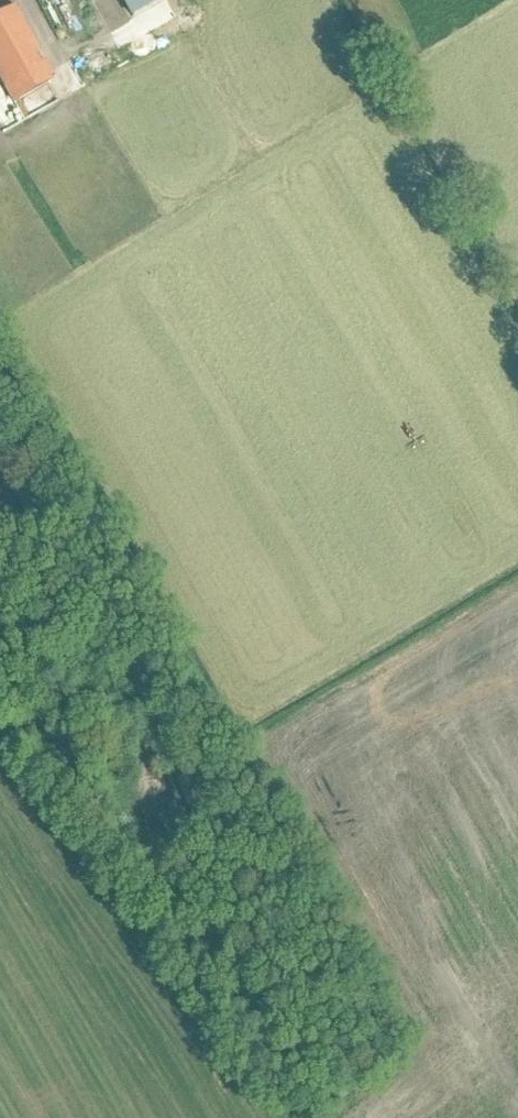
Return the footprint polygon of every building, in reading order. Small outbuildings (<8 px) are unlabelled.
[(0,25),(0,93),(4,100),(43,78),(10,19),(0,25)]
